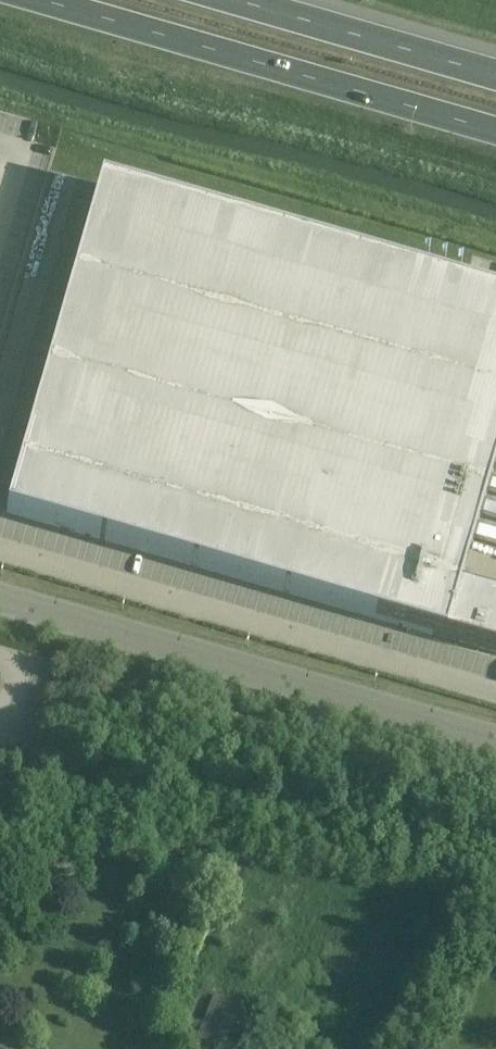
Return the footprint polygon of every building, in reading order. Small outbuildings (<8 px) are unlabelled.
[(101,183),(6,514),(444,640),(495,655),(495,602),(458,591),(472,544),(472,543),(495,459),(495,297),(101,183)] [(214,995),(193,1048),(244,1048),(258,1013),(214,995)]
